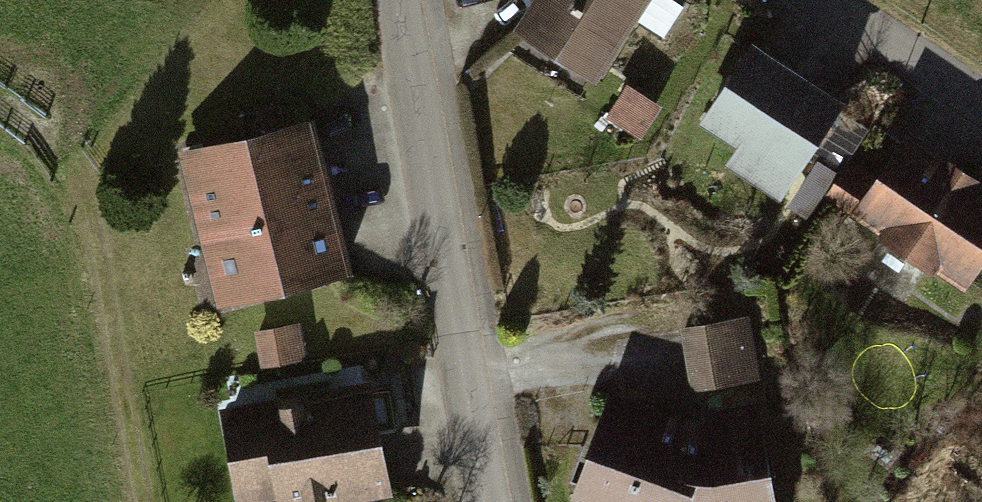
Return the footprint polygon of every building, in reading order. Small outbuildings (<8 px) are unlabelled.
[(548,6),(524,44),(601,92),(659,0),(538,0),(548,6)] [(857,112),(760,47),(706,126),(747,154),(735,172),(790,210),(857,112)] [(668,112),(631,88),(612,119),(648,143),(668,112)] [(324,121),(184,153),(221,313),(361,281),(324,121)] [(981,275),(981,176),(915,133),(886,178),(859,160),(833,200),(972,290),(981,275)] [(754,320),(685,331),(697,399),(765,388),(754,320)] [(303,324),(260,331),(266,372),(310,365),(303,324)] [(222,416),(239,501),(264,501),(280,499),(281,501),(385,501),(403,498),(380,384),(222,416)] [(612,390),(570,501),(782,501),(765,411),(700,423),(612,390)]
